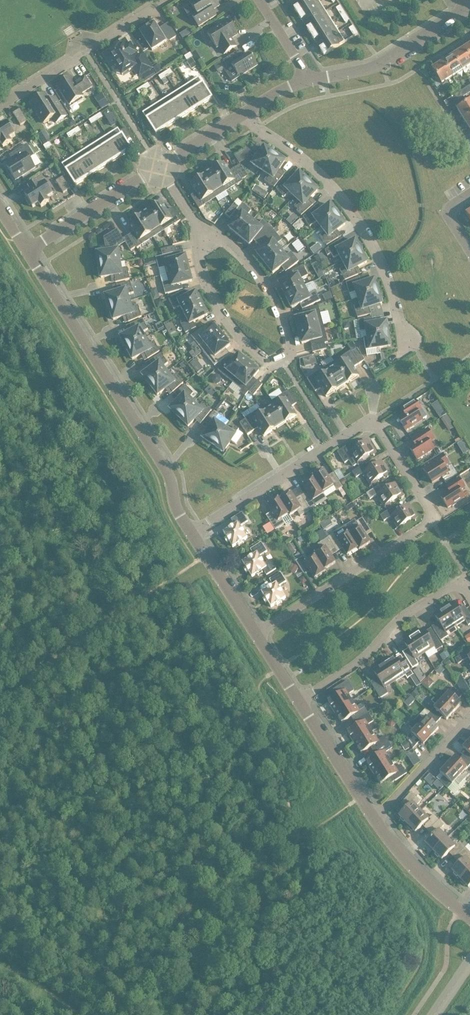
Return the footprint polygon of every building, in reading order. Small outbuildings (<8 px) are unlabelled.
[(214,0),(196,0),(189,4),(195,13),(191,16),(198,27),(215,16),(214,15),(212,17),(209,13),(210,12),(211,10),(218,6),(214,0)] [(318,1),(317,0),(297,0),(291,4),(294,9),(293,9),(297,14),(318,1)] [(304,24),(324,11),(318,1),(297,14),(300,20),(301,20),(304,24)] [(340,16),(343,13),(339,6),(335,9),(340,16)] [(310,35),(331,21),(324,11),(304,24),(307,29),(306,29),(310,35)] [(343,13),(340,16),(344,23),(348,20),(343,13)] [(230,38),(236,34),(227,20),(206,34),(215,48),(218,46),(223,54),(235,46),(230,38)] [(316,45),(337,32),(331,21),(310,35),(313,40),(316,45)] [(175,36),(167,25),(161,28),(163,30),(159,33),(153,24),(140,33),(151,50),(164,42),(164,41),(168,39),(169,40),(175,36)] [(353,36),(357,34),(352,27),(348,29),(353,36)] [(187,29),(178,34),(181,39),(190,33),(187,29)] [(203,43),(206,41),(200,30),(196,32),(203,43)] [(337,32),(316,45),(319,49),(319,50),(323,55),(344,42),(337,32)] [(202,45),(208,55),(215,51),(209,41),(202,45)] [(110,50),(109,52),(107,53),(109,56),(108,57),(111,61),(112,61),(121,75),(133,68),(138,76),(150,69),(141,54),(134,58),(133,55),(134,54),(129,46),(128,47),(124,42),(114,49),(112,48),(110,50)] [(185,48),(180,52),(183,57),(189,53),(185,48)] [(462,71),(464,73),(468,71),(466,68),(469,66),(469,60),(462,48),(452,55),(462,71)] [(238,77),(256,65),(248,53),(243,57),(239,50),(222,61),(227,68),(230,65),(238,77)] [(451,78),(462,71),(452,55),(441,62),(451,78)] [(191,59),(186,62),(190,69),(196,66),(191,59)] [(219,62),(213,66),(217,73),(224,69),(219,62)] [(451,78),(441,62),(430,69),(440,85),(451,78)] [(158,64),(152,68),(156,74),(162,70),(158,64)] [(74,84),(69,77),(56,86),(68,105),(75,102),(76,103),(82,99),(81,98),(82,97),(80,94),(90,87),(84,77),(74,84)] [(186,85),(200,106),(211,99),(198,78),(186,85)] [(140,80),(129,87),(132,91),(142,84),(140,80)] [(175,92),(188,113),(200,106),(186,85),(175,92)] [(453,95),(456,101),(463,96),(460,91),(453,95)] [(164,99),(177,120),(188,113),(175,92),(164,99)] [(100,93),(93,98),(100,109),(107,105),(100,93)] [(49,102),(43,94),(29,102),(43,124),(52,118),(55,123),(66,116),(54,98),(55,101),(51,103),(50,102),(49,102)] [(446,107),(456,101),(453,95),(443,102),(446,107)] [(153,106),(166,127),(177,120),(164,99),(153,106)] [(462,121),(469,116),(469,100),(455,110),(462,121)] [(141,113),(155,134),(166,127),(153,106),(141,113)] [(19,125),(26,121),(19,109),(12,114),(19,125)] [(92,110),(81,118),(85,122),(95,114),(92,110)] [(14,135),(6,123),(0,127),(0,144),(2,147),(10,142),(7,138),(14,135)] [(62,135),(74,129),(72,125),(60,131),(62,135)] [(123,128),(118,131),(117,129),(105,136),(119,157),(130,150),(123,139),(128,136),(123,128)] [(44,131),(36,135),(43,145),(50,141),(44,131)] [(94,143),(108,164),(119,157),(105,136),(94,143)] [(83,150),(97,171),(108,164),(94,143),(83,150)] [(12,161),(5,166),(14,180),(34,167),(28,158),(32,156),(25,145),(8,156),(9,156),(11,155),(14,159),(13,160),(12,161)] [(251,165),(261,172),(273,154),(263,147),(251,165)] [(72,157),(86,178),(97,171),(83,150),(72,157)] [(273,188),(282,177),(276,173),(283,161),(273,154),(261,172),(267,175),(263,181),(273,188)] [(74,186),(86,178),(72,157),(61,164),(74,186)] [(242,181),(233,168),(228,172),(223,163),(212,170),(225,192),(242,181)] [(233,168),(241,180),(246,176),(239,165),(233,168)] [(225,192),(212,170),(201,177),(215,199),(225,192)] [(293,197),(307,182),(298,173),(289,183),(284,178),(275,189),(283,197),(288,192),(293,197)] [(69,189),(61,177),(55,181),(62,193),(69,189)] [(198,209),(215,199),(201,177),(190,184),(195,193),(190,196),(198,209)] [(32,178),(25,183),(27,186),(34,181),(32,178)] [(24,195),(25,198),(24,199),(28,206),(29,204),(31,207),(37,203),(40,207),(48,202),(45,198),(51,194),(44,182),(38,186),(35,183),(28,187),(30,191),(24,195)] [(307,182),(293,197),(298,202),(293,207),(297,210),(295,211),(300,216),(312,205),(307,200),(316,190),(307,182)] [(149,210),(162,230),(173,224),(173,225),(179,221),(171,208),(166,211),(160,203),(149,210)] [(237,208),(233,214),(237,217),(228,228),(238,237),(251,221),(245,216),(250,211),(241,203),(238,208),(237,208)] [(233,214),(237,208),(233,204),(224,215),(228,219),(233,214)] [(317,223),(320,227),(336,215),(329,205),(318,213),(314,207),(302,218),(309,228),(317,223)] [(151,237),(162,230),(149,210),(139,217),(151,237)] [(336,215),(320,227),(324,232),(318,237),(325,246),(337,238),(333,233),(344,224),(336,215)] [(141,243),(151,237),(139,217),(128,224),(133,232),(127,236),(135,247),(136,249),(142,245),(141,243)] [(257,226),(251,221),(238,237),(248,245),(252,240),(256,243),(272,230),(273,230),(261,220),(257,226)] [(299,220),(292,227),(295,231),(303,225),(299,220)] [(272,230),(256,243),(261,249),(255,253),(263,263),(280,251),(275,245),(281,240),(275,233),(272,230)] [(96,253),(98,266),(119,262),(116,246),(122,242),(115,232),(104,238),(106,252),(96,253)] [(135,247),(127,236),(122,239),(129,251),(135,247)] [(338,255),(341,261),(360,251),(354,240),(342,247),(339,240),(327,248),(327,249),(324,251),(326,256),(330,254),(332,258),(338,255)] [(161,256),(169,254),(174,253),(172,247),(160,250),(161,256)] [(280,251),(263,263),(272,274),(283,264),(287,270),(298,262),(290,252),(284,256),(280,251)] [(366,262),(360,251),(341,261),(344,267),(338,270),(344,281),(357,275),(353,269),(366,262)] [(163,267),(165,275),(187,269),(184,256),(170,260),(169,254),(161,256),(155,258),(156,264),(158,269),(163,267)] [(119,262),(98,266),(100,278),(113,276),(114,283),(128,280),(126,268),(120,269),(119,262)] [(284,296),(303,287),(299,279),(307,276),(302,265),(286,273),(289,279),(278,284),(284,296)] [(167,282),(161,283),(164,294),(178,291),(177,285),(191,281),(187,269),(165,275),(167,282)] [(357,298),(377,292),(373,280),(360,284),(358,277),(345,283),(348,294),(355,292),(357,298)] [(104,296),(108,308),(128,302),(126,295),(132,293),(129,282),(115,285),(117,292),(104,296)] [(284,296),(290,308),(301,303),(304,308),(319,301),(314,290),(307,294),(303,287),(284,296)] [(179,306),(183,313),(202,303),(198,294),(196,295),(195,292),(181,299),(178,294),(167,299),(173,310),(179,306)] [(381,304),(377,292),(357,298),(359,305),(353,307),(356,318),(370,315),(368,308),(381,304)] [(128,302),(108,308),(112,320),(125,316),(127,322),(140,317),(137,306),(130,308),(128,302)] [(207,312),(202,303),(183,313),(186,319),(179,323),(184,333),(195,328),(192,323),(206,316),(205,313),(207,312)] [(297,332),(322,326),(317,306),(304,310),(305,316),(294,319),(297,332)] [(367,337),(387,334),(385,322),(372,324),(371,317),(357,320),(359,332),(366,331),(367,337)] [(120,337),(125,348),(144,339),(141,333),(147,330),(141,319),(128,325),(132,331),(120,337)] [(202,351),(223,335),(218,328),(217,330),(214,326),(204,334),(200,329),(190,337),(202,351)] [(322,326),(297,332),(300,344),(312,341),(313,346),(326,343),(327,343),(322,326)] [(387,334),(367,337),(363,338),(365,350),(389,346),(387,334)] [(223,335),(202,351),(213,366),(223,358),(220,353),(229,346),(226,342),(228,341),(223,335)] [(144,339),(125,348),(131,359),(143,353),(147,359),(158,352),(153,341),(147,345),(144,339)] [(351,342),(346,345),(350,351),(355,348),(351,342)] [(326,343),(313,346),(310,347),(312,353),(327,349),(326,343)] [(358,364),(363,361),(355,349),(350,352),(358,364)] [(352,368),(358,364),(349,351),(343,355),(344,356),(334,363),(347,383),(358,376),(352,368)] [(141,375),(149,385),(165,373),(161,367),(167,363),(160,354),(148,361),(152,367),(141,375)] [(232,383),(248,363),(238,354),(230,363),(226,360),(217,370),(232,383)] [(248,363),(232,383),(241,390),(239,392),(244,396),(247,392),(254,384),(250,380),(258,371),(248,363)] [(323,370),(336,390),(347,383),(334,363),(323,370)] [(207,368),(204,376),(211,379),(214,371),(207,368)] [(336,390),(323,370),(313,376),(312,375),(306,379),(314,392),(320,388),(325,397),(336,390)] [(165,373),(149,385),(156,395),(167,387),(171,393),(182,383),(175,374),(169,378),(165,373)] [(215,380),(227,391),(233,385),(224,377),(223,379),(219,376),(215,380)] [(247,392),(252,396),(261,385),(256,381),(254,384),(247,392)] [(169,409),(178,418),(192,403),(187,398),(192,393),(184,385),(173,395),(178,400),(169,409)] [(284,423),(295,416),(290,407),(295,404),(287,391),(281,395),(282,396),(271,402),(284,423)] [(407,412),(397,419),(404,430),(421,420),(414,408),(418,406),(414,400),(404,407),(407,412)] [(261,409),(274,429),(284,423),(271,402),(261,409)] [(192,403),(178,418),(187,427),(196,417),(201,422),(210,411),(202,403),(197,408),(192,403)] [(250,415),(244,418),(244,420),(252,431),(257,428),(263,436),(274,429),(261,409),(250,416),(250,415)] [(442,410),(436,414),(439,419),(445,414),(442,410)] [(212,445),(223,428),(214,422),(218,416),(212,412),(203,423),(209,427),(202,439),(212,445)] [(252,431),(244,420),(239,423),(246,435),(252,431)] [(223,428),(212,445),(222,452),(238,430),(233,426),(229,432),(223,428)] [(409,449),(416,460),(432,450),(425,439),(431,436),(427,429),(408,441),(412,447),(409,449)] [(350,443),(336,452),(340,458),(343,463),(348,461),(352,467),(356,464),(362,461),(361,459),(373,452),(366,440),(354,448),(350,443)] [(461,440),(456,443),(457,444),(459,448),(464,445),(462,441),(461,440)] [(421,467),(431,483),(441,477),(441,478),(446,476),(445,474),(447,473),(442,466),(447,463),(442,454),(421,467)] [(387,473),(380,462),(367,470),(364,464),(351,472),(355,478),(362,473),(370,485),(375,482),(375,481),(387,473)] [(338,469),(332,472),(334,476),(338,481),(343,477),(338,469)] [(322,470),(311,477),(312,479),(312,478),(321,493),(322,492),(328,488),(332,486),(335,490),(335,491),(337,490),(340,488),(342,487),(338,481),(334,476),(328,480),(322,470)] [(312,479),(301,485),(308,495),(302,499),(309,510),(319,504),(326,499),(323,494),(322,492),(321,493),(312,478),(312,479)] [(464,487),(458,478),(445,487),(448,492),(440,497),(447,508),(450,506),(452,507),(455,504),(455,502),(463,498),(458,490),(464,487)] [(401,495),(394,483),(381,491),(378,486),(365,494),(369,500),(376,495),(384,507),(389,504),(389,502),(401,495)] [(279,500),(288,514),(287,514),(288,516),(296,511),(299,517),(309,510),(302,499),(296,503),(290,493),(279,500)] [(278,498),(267,505),(273,515),(267,519),(274,530),(276,529),(284,524),(285,526),(292,522),(288,516),(287,514),(288,514),(279,500),(278,498)] [(408,505),(395,513),(392,507),(379,516),(383,521),(390,517),(397,528),(415,516),(408,505)] [(233,525),(222,532),(231,547),(246,538),(239,526),(246,522),(241,513),(230,520),(233,525)] [(319,514),(314,517),(318,523),(323,520),(319,514)] [(367,515),(362,518),(366,524),(371,521),(367,515)] [(327,518),(319,524),(322,530),(331,524),(327,518)] [(352,522),(344,527),(347,532),(348,534),(357,548),(357,549),(358,550),(369,543),(363,533),(368,529),(361,518),(353,523),(352,522)] [(316,526),(309,530),(313,536),(319,532),(316,526)] [(333,534),(326,538),(334,549),(340,545),(342,548),(346,555),(357,549),(357,548),(348,534),(347,532),(344,527),(343,526),(332,533),(333,534)] [(320,549),(313,554),(314,556),(323,570),(334,563),(328,553),(334,549),(326,538),(322,531),(316,535),(321,542),(319,543),(317,544),(320,549)] [(249,550),(252,555),(241,562),(250,577),(262,570),(266,576),(275,570),(269,561),(263,565),(258,556),(266,552),(260,543),(249,550)] [(290,544),(286,546),(291,555),(295,552),(290,544)] [(304,555),(294,561),(300,571),(301,573),(307,569),(313,579),(325,571),(323,570),(314,556),(307,560),(304,555)] [(291,563),(287,570),(293,574),(297,567),(291,563)] [(260,592),(270,607),(284,598),(277,587),(285,582),(279,573),(268,580),(272,585),(260,592)] [(454,626),(464,620),(467,625),(469,624),(469,616),(465,609),(461,612),(459,611),(453,602),(443,609),(454,626)] [(445,632),(454,626),(443,609),(433,615),(439,624),(438,626),(432,630),(439,641),(447,636),(445,632)] [(412,635),(423,653),(433,647),(435,651),(441,647),(434,636),(430,639),(428,638),(422,629),(412,635)] [(423,653),(412,635),(402,642),(408,651),(408,653),(403,656),(411,668),(417,664),(414,659),(423,653)] [(438,655),(442,661),(449,656),(445,651),(438,655)] [(468,656),(465,651),(453,659),(457,664),(467,658),(469,662),(469,655),(468,656)] [(383,664),(394,681),(403,675),(406,679),(409,677),(412,675),(403,661),(397,664),(392,657),(383,664)] [(394,681),(383,664),(372,670),(378,679),(377,682),(371,685),(379,698),(387,693),(383,688),(394,681)] [(412,675),(409,677),(413,683),(418,680),(414,674),(412,675)] [(457,686),(464,682),(460,675),(453,680),(457,686)] [(421,683),(427,688),(432,682),(427,677),(421,683)] [(327,702),(333,712),(351,701),(347,695),(353,691),(346,681),(335,689),(338,694),(327,702)] [(436,696),(453,712),(460,704),(457,700),(461,696),(452,688),(445,695),(441,691),(436,696)] [(410,694),(414,698),(418,693),(414,690),(410,694)] [(429,713),(438,721),(442,716),(445,720),(453,712),(436,696),(431,702),(435,706),(429,713)] [(351,701),(333,712),(340,723),(352,715),(355,720),(366,713),(363,708),(357,712),(351,701)] [(366,713),(355,720),(358,725),(346,732),(353,743),(370,732),(366,725),(372,721),(366,713)] [(413,721),(430,737),(437,728),(434,725),(438,721),(429,713),(422,720),(418,716),(413,721)] [(392,719),(386,723),(389,728),(395,725),(392,719)] [(422,745),(430,737),(413,721),(408,727),(412,731),(405,739),(412,749),(419,741),(422,745)] [(370,732),(353,743),(360,753),(371,746),(374,750),(387,742),(384,738),(383,736),(376,741),(370,732)] [(410,747),(406,740),(399,744),(404,751),(410,747)] [(469,764),(469,741),(469,740),(462,748),(465,752),(461,756),(469,764)] [(372,773),(390,762),(384,753),(391,748),(387,742),(374,750),(377,755),(366,763),(372,773)] [(446,765),(463,780),(468,775),(464,771),(469,764),(461,756),(457,760),(454,757),(446,765)] [(390,762),(372,773),(379,784),(391,776),(394,781),(405,774),(400,765),(394,769),(390,762)] [(463,780),(446,765),(439,773),(442,776),(438,781),(447,789),(454,782),(458,786),(463,780)] [(432,785),(436,781),(429,774),(423,780),(430,787),(432,785)] [(406,824),(419,811),(414,806),(419,801),(410,792),(402,801),(407,807),(398,816),(406,824)] [(428,829),(437,820),(432,815),(427,819),(419,811),(406,824),(407,825),(406,827),(410,831),(412,830),(414,832),(423,824),(428,829)] [(432,851),(446,839),(438,830),(443,825),(437,820),(428,829),(434,834),(424,843),(427,846),(426,847),(430,851),(431,850),(432,851)] [(455,856),(464,847),(459,842),(457,844),(454,840),(450,844),(446,839),(432,851),(441,860),(450,851),(455,856)] [(469,868),(469,864),(467,861),(469,859),(469,854),(464,847),(455,856),(460,862),(451,871),(459,879),(469,868)] [(459,879),(460,880),(459,881),(463,886),(465,885),(467,887),(469,884),(469,868),(459,879)]
